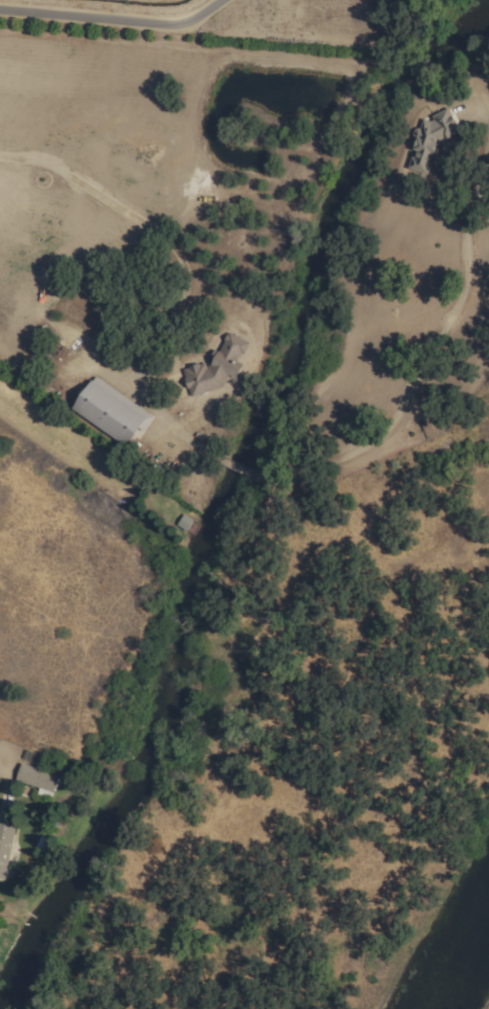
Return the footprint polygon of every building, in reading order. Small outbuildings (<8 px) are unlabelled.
[(424,175),(435,148),(433,143),(459,133),(450,110),(445,108),(431,114),(429,117),(418,122),(408,146),(410,151),(404,167),(424,175)] [(245,340),(220,332),(209,367),(188,360),(179,389),(203,396),(206,386),(220,391),(225,376),(233,378),(245,340)] [(67,412),(124,445),(138,420),(146,425),(152,414),(87,377),(67,412)] [(51,794),(57,776),(18,763),(12,780),(51,794)] [(0,824),(0,879),(5,880),(12,826),(0,824)]
